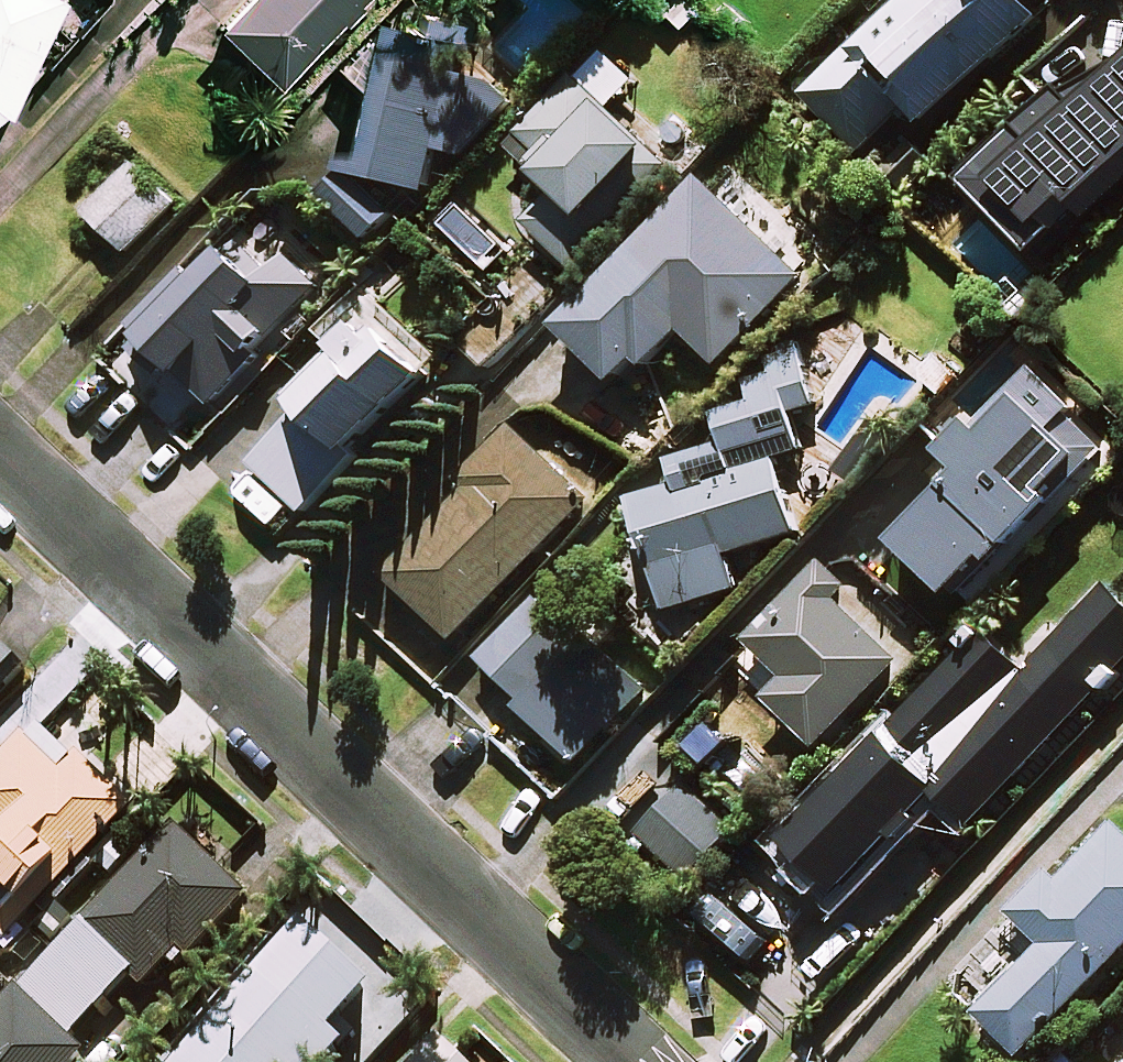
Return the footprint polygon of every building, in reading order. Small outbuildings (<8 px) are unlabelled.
[(59,0),(0,0),(0,104),(6,100),(62,2),(59,0)] [(218,29),(276,85),(357,0),(246,0),(218,29)] [(681,0),(642,0),(669,28),(689,8),(681,0)] [(803,97),(859,153),(907,105),(928,127),(1040,16),(1024,0),(900,0),(803,97)] [(450,32),(366,22),(347,176),(431,186),(436,144),(448,157),(511,100),(450,32)] [(638,83),(603,49),(510,146),(556,191),(527,222),(572,266),(652,184),(638,171),(654,155),(610,111),(638,83)] [(1091,91),(1081,80),(971,182),(1046,263),(1122,191),(1122,62),(1091,91)] [(172,203),(133,163),(85,211),(124,251),(172,203)] [(817,240),(737,164),(712,190),(699,178),(558,326),(625,391),(684,330),(721,365),(804,278),(792,266),(817,240)] [(391,211),(338,171),(318,197),(372,237),(391,211)] [(327,275),(297,248),(268,280),(230,246),(146,340),(215,402),(327,275)] [(428,364),(355,303),(326,337),(337,345),(292,398),(304,408),(252,471),(303,514),(428,364)] [(798,532),(771,445),(794,438),(787,418),(817,409),(801,358),(743,376),(751,401),(717,412),(727,442),(672,459),(680,485),(634,500),(668,610),(737,589),(726,554),(798,532)] [(1082,459),(1011,384),(970,422),(949,400),(931,417),(958,444),(947,454),(966,474),(898,539),(953,597),(1048,507),(1041,498),(1082,459)] [(589,500),(511,426),(463,478),(471,486),(388,574),(457,639),(589,500)] [(901,660),(868,629),(898,598),(863,565),(847,582),(823,560),(748,641),(787,677),(767,698),(819,747),(901,660)] [(787,841),(841,892),(936,789),(968,819),(1122,652),(1122,603),(1100,581),(1021,666),(982,631),(787,841)] [(576,641),(536,602),(477,662),(580,763),(650,690),(588,629),(576,641)] [(0,646),(0,682),(18,662),(0,646)] [(25,739),(0,765),(0,937),(129,808),(77,756),(60,774),(25,739)] [(172,827),(0,1013),(0,1061),(88,1061),(66,1042),(130,973),(153,995),(245,895),(172,827)] [(1105,828),(1051,884),(1041,875),(1002,916),(1034,947),(969,1016),(1014,1059),(1122,944),(1122,845),(1105,828)] [(356,1034),(344,1023),(373,990),(298,923),(173,1061),(332,1061),(356,1034)] [(435,1039),(414,1061),(459,1061),(435,1039)]
